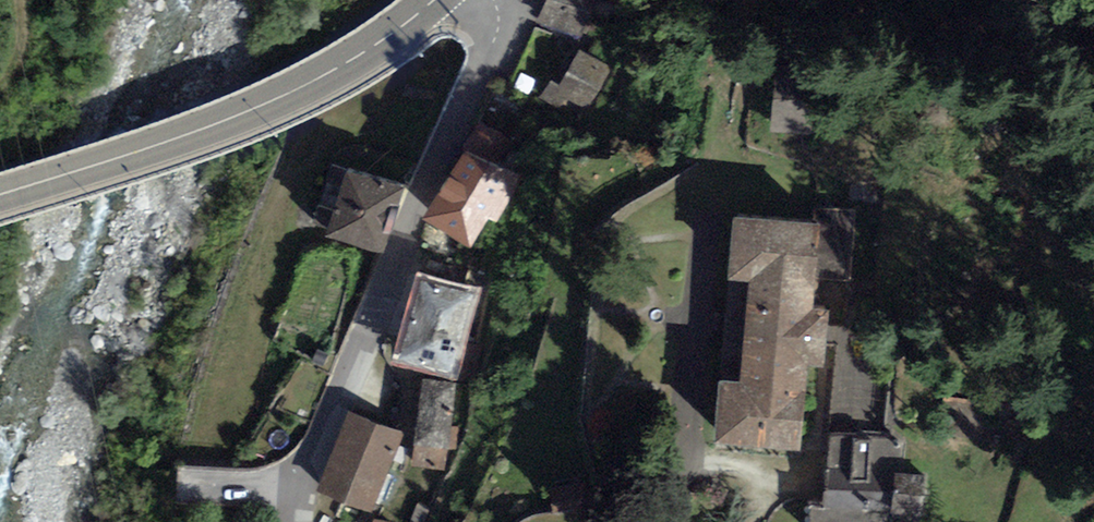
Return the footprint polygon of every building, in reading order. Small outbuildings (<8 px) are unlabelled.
[(536,22),(583,41),(600,0),(545,0),(536,22)] [(611,69),(580,49),(558,84),(554,90),(568,99),(585,109),(611,69)] [(560,111),(568,99),(554,90),(558,84),(551,80),(539,98),(560,111)] [(461,154),(423,220),(471,247),(508,182),(461,154)] [(347,168),(324,237),(381,255),(404,187),(347,168)] [(715,445),(801,452),(808,366),(824,367),(829,310),(814,309),(821,226),(735,219),(730,281),(750,282),(741,383),(720,381),(715,445)] [(416,272),(391,365),(458,383),(483,290),(416,272)] [(412,466),(444,470),(447,449),(457,450),(460,428),(450,426),(456,384),(424,379),(412,466)] [(349,412),(317,492),(371,514),(403,434),(349,412)] [(832,433),(826,504),(887,510),(886,521),(921,521),(925,478),(896,475),(899,439),(832,433)] [(557,511),(587,504),(582,478),(552,485),(557,511)]
